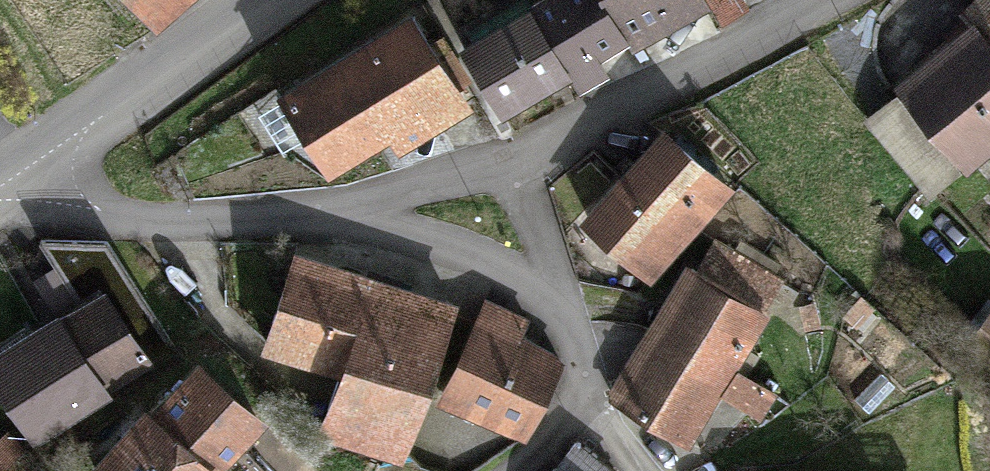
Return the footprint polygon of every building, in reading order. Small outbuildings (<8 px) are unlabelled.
[(155,20),(180,0),(139,0),(155,20)] [(474,40),(518,115),(592,70),(550,0),(543,0),(474,40)] [(592,70),(645,39),(622,0),(550,0),(592,70)] [(645,39),(713,0),(622,0),(645,39)] [(898,81),(989,169),(989,0),(975,0),(898,81)] [(428,10),(289,91),(343,182),(481,102),(428,10)] [(588,219),(650,282),(754,179),(693,117),(588,219)] [(805,279),(724,225),(616,384),(698,438),(805,279)] [(476,296),(305,248),(278,343),(341,361),(321,433),(429,463),(438,415),(476,296)] [(0,343),(0,378),(36,439),(164,365),(113,277),(0,343)] [(541,317),(476,296),(438,415),(543,449),(568,372),(541,317)] [(976,345),(989,354),(989,324),(976,345)] [(102,470),(238,470),(295,409),(221,341),(102,470)] [(22,457),(0,431),(0,470),(5,470),(22,457)] [(543,462),(540,470),(565,470),(543,462)]
